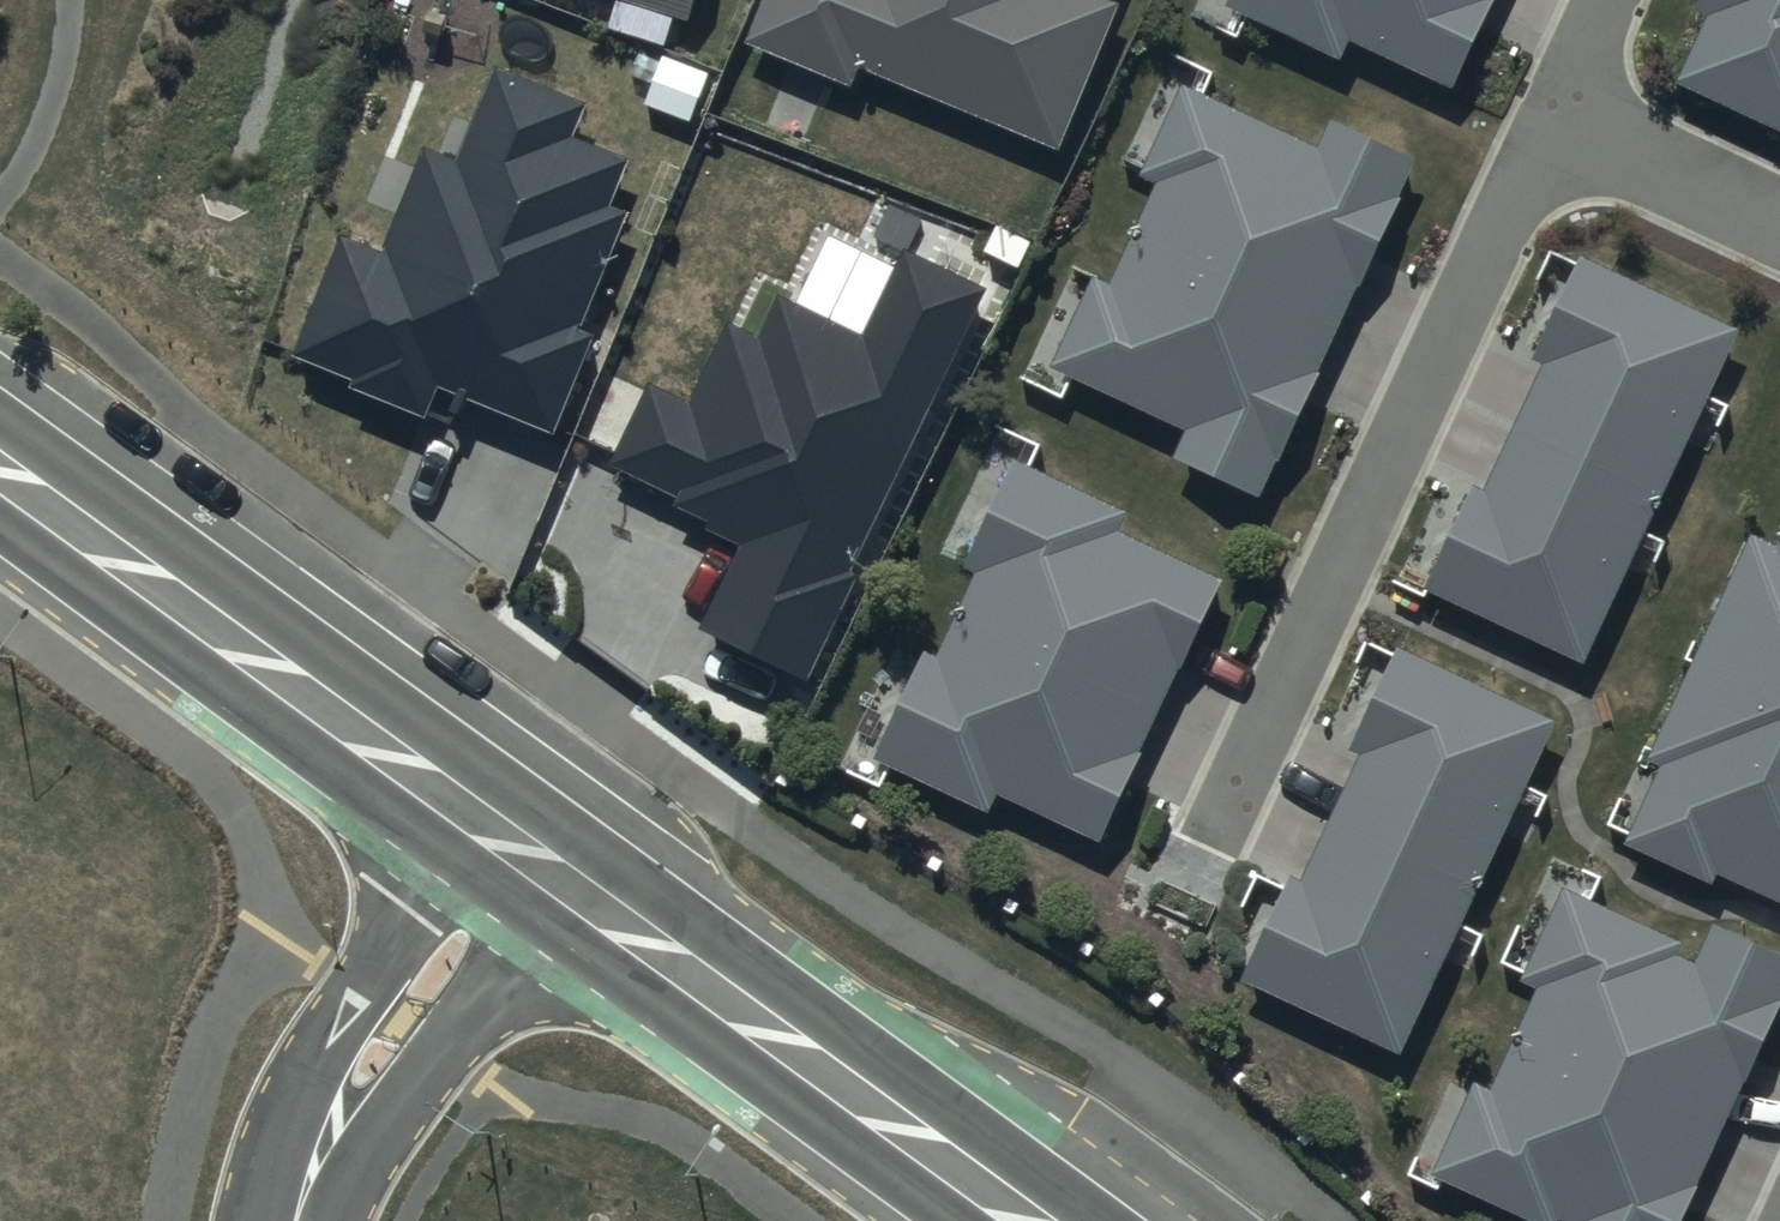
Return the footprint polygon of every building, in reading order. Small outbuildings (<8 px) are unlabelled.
[(690,20),(696,0),(626,0),(690,20)] [(747,48),(858,92),(865,74),(1063,156),(1125,6),(1111,0),(766,0),(747,48)] [(1228,12),(1345,66),(1355,45),(1453,90),(1494,0),(1234,0),(1228,12)] [(1680,91),(1779,137),(1779,0),(1706,0),(1698,16),(1712,23),(1680,91)] [(585,105),(498,70),(458,166),(424,152),(382,253),(341,237),(291,358),(347,381),(343,389),(426,423),(440,390),(553,436),(595,335),(577,327),(623,215),(605,207),(624,160),(571,138),(585,105)] [(1098,280),(1057,367),(1192,430),(1177,462),(1264,503),(1423,165),(1330,122),(1319,147),(1188,86),(1145,177),(1161,185),(1113,287),(1098,280)] [(990,284),(903,243),(860,332),(780,294),(758,339),(729,325),(690,406),(649,386),(613,464),(678,495),(675,503),(711,520),(707,528),(740,544),(699,630),(808,682),(860,573),(853,570),(990,284)] [(1579,257),(1427,592),(1581,664),(1737,334),(1579,257)] [(920,644),(863,770),(996,830),(1007,807),(1104,850),(1227,577),(1123,531),(1130,515),(1017,464),(969,569),(977,576),(941,653),(920,644)] [(1625,849),(1710,887),(1716,874),(1779,902),(1779,536),(1775,547),(1746,534),(1645,761),(1661,768),(1625,849)] [(1401,650),(1240,984),(1398,1054),(1552,723),(1401,650)] [(1433,1180),(1527,1220),(1678,1220),(1779,990),(1779,962),(1708,931),(1698,954),(1559,893),(1433,1180)]
